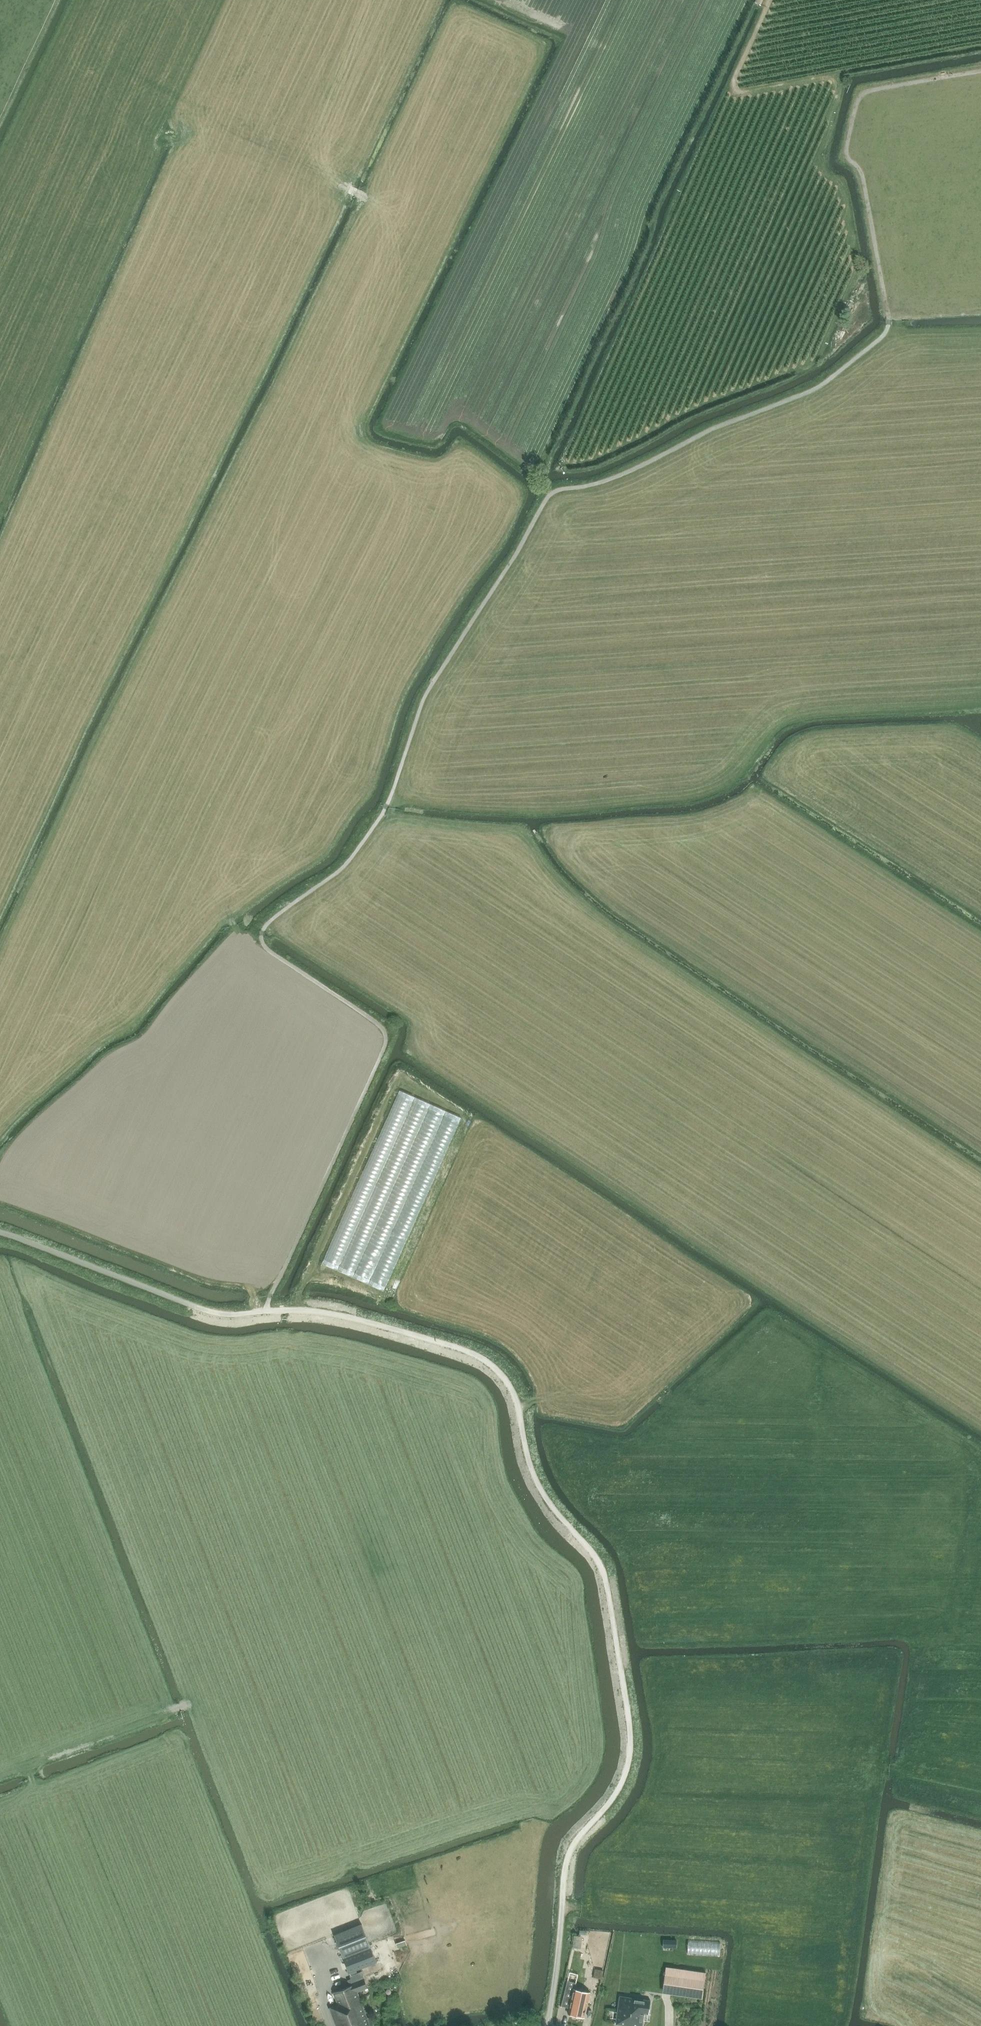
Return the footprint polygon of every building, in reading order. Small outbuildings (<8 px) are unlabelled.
[(429,1104),(432,1098),(401,1085),(386,1122),(401,1128),(406,1115),(415,1119),(418,1112),(424,1114),(428,1104),(429,1104)] [(333,1261),(349,1219),(341,1216),(325,1258),(333,1261)] [(362,1924),(334,1935),(349,1973),(377,1962),(362,1924)] [(706,1972),(666,1966),(663,1991),(703,1996),(706,1972)] [(336,2025),(375,2025),(371,2016),(368,2018),(358,1992),(368,1987),(362,1971),(350,1975),(353,1984),(333,1992),(337,2004),(329,2007),(336,2025)] [(632,1979),(632,1990),(643,1990),(644,1980),(632,1979)] [(567,1981),(567,1982),(561,2006),(569,2008),(568,2013),(584,2018),(590,1993),(574,1989),(576,1983),(567,1981)] [(615,2023),(615,2024),(616,2024),(633,2025),(642,2025),(643,2013),(648,2013),(649,2000),(619,1996),(615,2023)]
